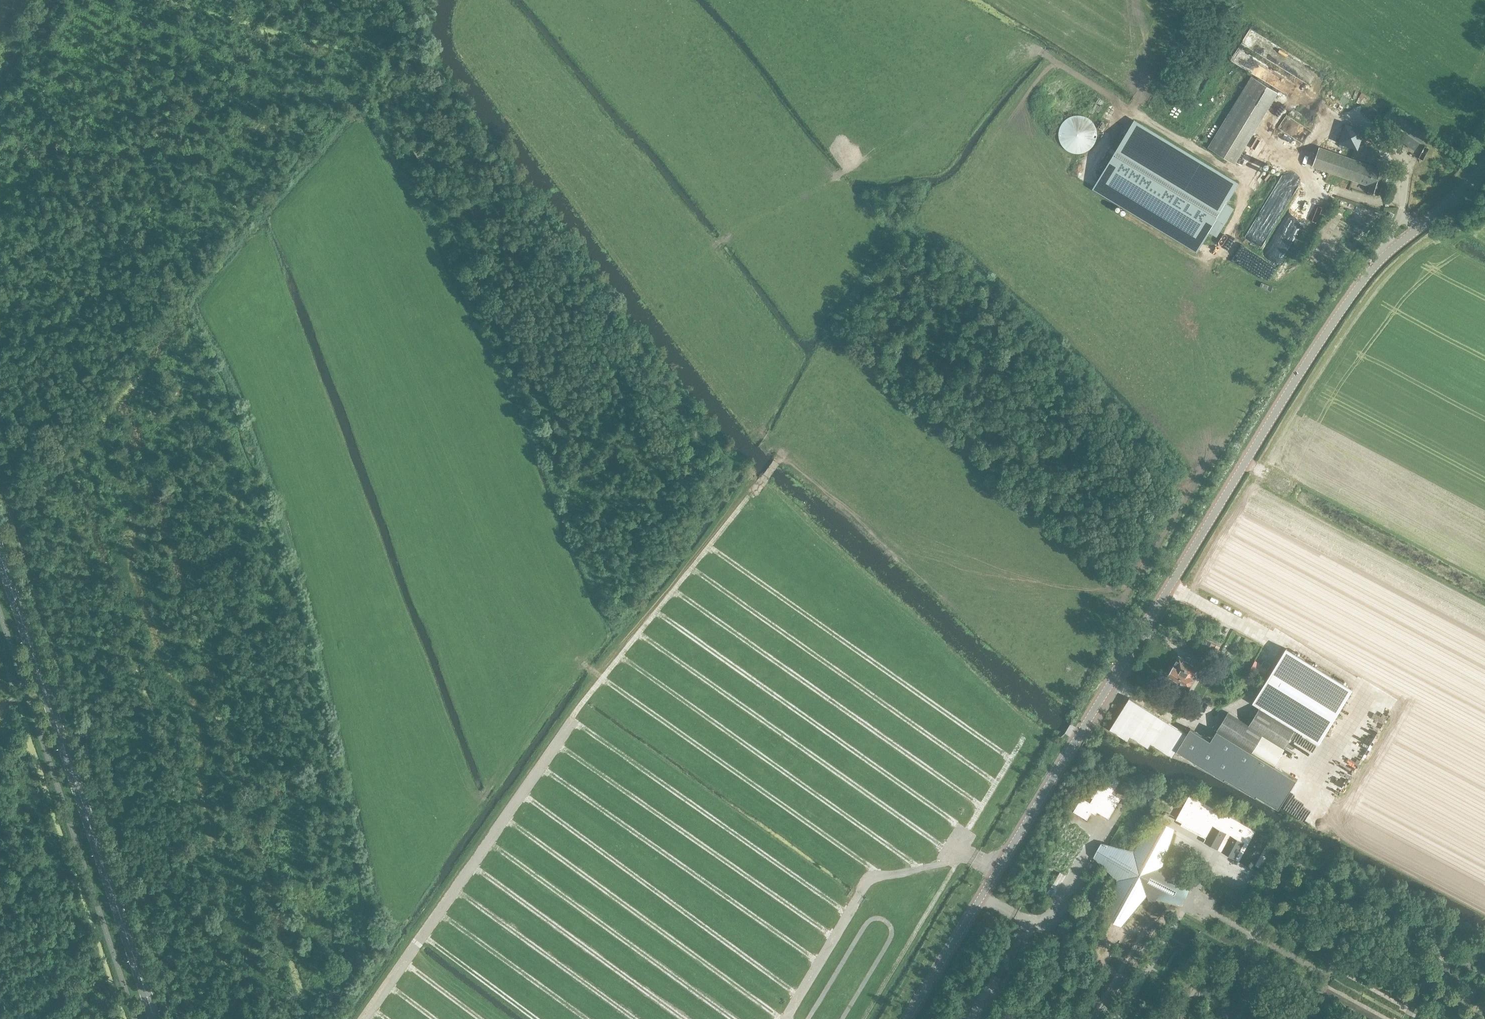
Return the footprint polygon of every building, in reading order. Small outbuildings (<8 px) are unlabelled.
[(1278,92),(1251,76),(1208,148),(1226,159),(1258,106),(1266,111),(1278,92)] [(1415,150),(1426,134),(1390,109),(1379,125),(1415,150)] [(1069,117),(1064,121),(1060,126),(1058,132),(1059,138),(1061,144),(1065,149),(1070,153),(1077,154),(1083,153),(1089,151),(1094,146),(1097,140),(1097,134),(1096,128),(1093,122),(1088,118),(1082,115),(1075,115),(1069,117)] [(1129,115),(1088,181),(1190,246),(1203,226),(1210,231),(1227,204),(1220,200),(1232,180),(1129,115)] [(1357,150),(1365,130),(1345,123),(1337,143),(1357,150)] [(1379,195),(1389,166),(1380,164),(1379,168),(1319,148),(1313,167),(1371,186),(1369,192),(1379,195)] [(1377,163),(1381,152),(1371,149),(1367,160),(1377,163)] [(1217,651),(1220,646),(1211,642),(1209,646),(1214,648),(1213,649),(1217,651)] [(1188,686),(1198,669),(1180,658),(1177,663),(1172,664),(1169,668),(1171,674),(1167,679),(1173,682),(1175,678),(1188,686)] [(1262,662),(1255,659),(1250,668),(1264,675),(1271,662),(1264,658),(1262,662)] [(1248,680),(1253,689),(1261,685),(1256,676),(1248,680)] [(1218,730),(1253,752),(1275,766),(1285,749),(1284,749),(1310,708),(1287,694),(1273,717),(1260,708),(1249,725),(1228,712),(1218,730)] [(1129,697),(1109,729),(1128,740),(1130,736),(1149,747),(1151,743),(1172,756),(1176,750),(1224,779),(1225,778),(1255,796),(1256,795),(1278,808),(1296,779),(1275,766),(1253,752),(1218,730),(1211,740),(1190,728),(1187,732),(1129,697)] [(1112,773),(1103,787),(1100,785),(1097,790),(1095,789),(1091,796),(1093,798),(1090,802),(1081,797),(1073,811),(1087,819),(1091,812),(1095,814),(1097,811),(1109,818),(1121,797),(1129,795),(1135,787),(1112,773)] [(1176,820),(1207,834),(1204,841),(1219,847),(1226,830),(1212,824),(1219,808),(1188,794),(1176,820)] [(1063,828),(1066,822),(1061,819),(1058,825),(1063,828)] [(1073,847),(1079,836),(1064,827),(1057,838),(1073,847)] [(1255,830),(1240,860),(1253,866),(1268,836),(1255,830)] [(1230,834),(1222,850),(1236,857),(1244,840),(1230,834)]
